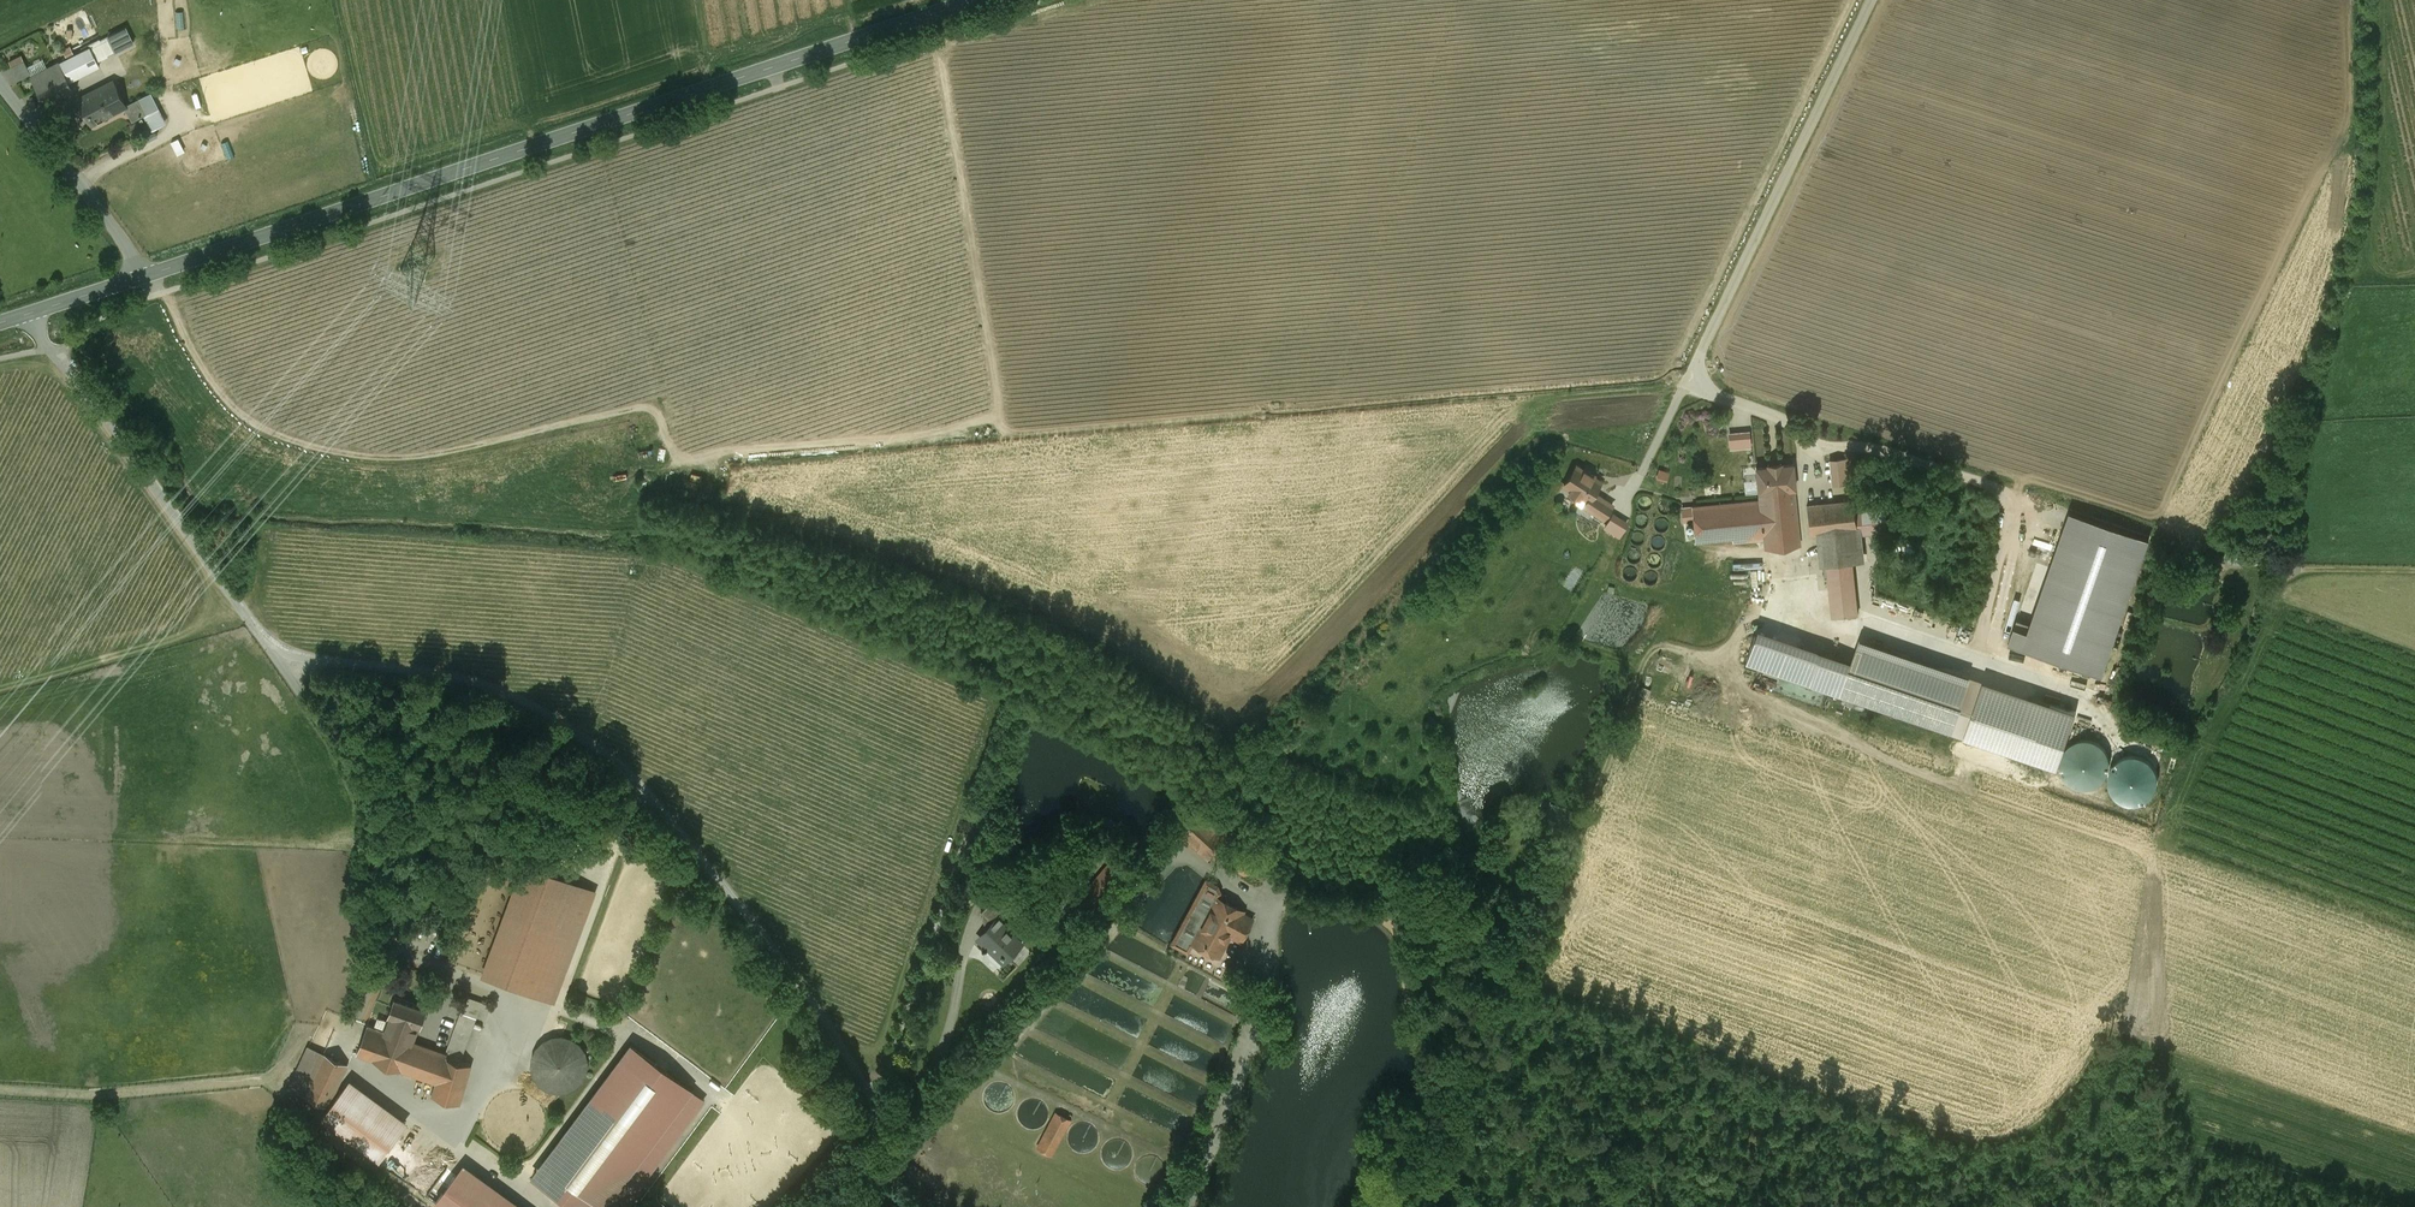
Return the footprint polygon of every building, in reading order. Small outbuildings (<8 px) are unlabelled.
[(107,36),(89,45),(90,47),(97,60),(115,51),(107,36)] [(90,47),(58,63),(67,81),(99,65),(97,60),(90,47)] [(58,63),(32,77),(46,103),(71,90),(67,81),(58,63)] [(113,81),(78,98),(91,123),(125,106),(126,106),(126,105),(113,81)] [(138,99),(126,105),(126,106),(125,106),(133,120),(145,114),(138,99)] [(1850,458),(1836,459),(1838,483),(1847,482),(1847,491),(1853,490),(1850,458)] [(1583,468),(1576,464),(1561,486),(1568,490),(1569,493),(1579,500),(1580,497),(1586,501),(1587,499),(1593,490),(1595,491),(1602,481),(1595,476),(1595,475),(1584,467),(1583,468)] [(1792,466),(1757,469),(1759,492),(1794,488),(1792,466)] [(1794,488),(1759,492),(1764,539),(1765,549),(1799,545),(1794,488)] [(1595,491),(1593,490),(1587,499),(1586,501),(1581,507),(1604,521),(1615,504),(1595,491)] [(1760,500),(1692,506),(1695,541),(1732,537),(1733,542),(1764,539),(1760,500)] [(1855,500),(1807,506),(1810,536),(1858,530),(1856,512),(1855,500)] [(1862,527),(1862,535),(1887,532),(1884,509),(1856,512),(1858,527),(1862,527)] [(1612,513),(1603,528),(1619,537),(1628,522),(1612,513)] [(1858,527),(1815,531),(1818,566),(1827,565),(1854,563),(1865,561),(1862,535),(1862,527),(1858,527)] [(2242,554),(2227,549),(2224,561),(2239,565),(2242,554)] [(1745,575),(1761,574),(1760,561),(1731,562),(1732,568),(1745,567),(1745,575)] [(1854,563),(1827,565),(1832,618),(1858,616),(1854,563)] [(1702,615),(1723,616),(1723,609),(1702,608),(1702,615)] [(1974,625),(1931,615),(1926,636),(1969,646),(1974,625)] [(1757,629),(1746,662),(1841,694),(1852,661),(1757,629)] [(1970,677),(1860,639),(1852,661),(1841,694),(1951,731),(1970,677)] [(2076,713),(1983,681),(1964,736),(2057,768),(2076,713)] [(2151,756),(2116,756),(2115,800),(2149,801),(2151,756)] [(1214,828),(1192,808),(1175,827),(1207,856),(1224,837),(1214,828)] [(1227,814),(1214,828),(1224,837),(1237,823),(1227,814)] [(1121,849),(1083,895),(1094,904),(1132,859),(1121,849)] [(1246,850),(1238,853),(1235,860),(1237,867),(1244,871),(1252,869),(1255,862),(1253,854),(1246,850)] [(594,892),(523,866),(483,974),(554,1000),(594,892)] [(1206,880),(1173,943),(1186,950),(1192,941),(1191,941),(1215,896),(1216,896),(1218,890),(1215,885),(1206,880)] [(1215,896),(1191,941),(1192,941),(1218,955),(1234,926),(1245,932),(1251,919),(1241,913),(1242,910),(1216,896),(1215,896)] [(991,900),(981,911),(992,922),(996,918),(997,918),(1003,912),(991,900)] [(997,918),(996,918),(992,922),(987,927),(990,930),(981,940),(989,947),(991,945),(1001,953),(999,954),(1002,957),(1003,956),(1006,958),(1021,942),(997,918)] [(459,1011),(476,1015),(481,999),(463,995),(459,1011)] [(426,1008),(395,996),(388,1014),(389,1014),(383,1029),(413,1041),(419,1025),(420,1025),(426,1008)] [(476,1018),(461,1012),(446,1053),(444,1057),(460,1061),(476,1018)] [(444,1057),(446,1053),(413,1041),(383,1029),(368,1024),(357,1053),(436,1082),(432,1096),(459,1104),(471,1065),(460,1061),(444,1057)] [(570,1041),(561,1038),(552,1039),(544,1043),(538,1049),(534,1057),(534,1058),(533,1066),(536,1075),(541,1083),(548,1088),(557,1090),(566,1089),(574,1085),(580,1079),(584,1071),(585,1062),(583,1053),(577,1046),(570,1041)] [(533,1176),(574,1206),(624,1206),(704,1099),(631,1045),(533,1176)] [(347,1064),(309,1046),(289,1088),(328,1106),(347,1064)] [(400,1133),(341,1090),(321,1117),(379,1160),(395,1140),(400,1133)] [(1069,1119),(1056,1113),(1038,1147),(1050,1153),(1069,1119)] [(442,1170),(395,1140),(379,1164),(426,1195),(442,1171),(442,1170)] [(426,1195),(436,1202),(456,1175),(444,1166),(442,1170),(442,1171),(426,1195)] [(921,1181),(907,1170),(901,1177),(914,1188),(921,1181)] [(456,1175),(436,1202),(442,1206),(499,1206),(456,1175)]
